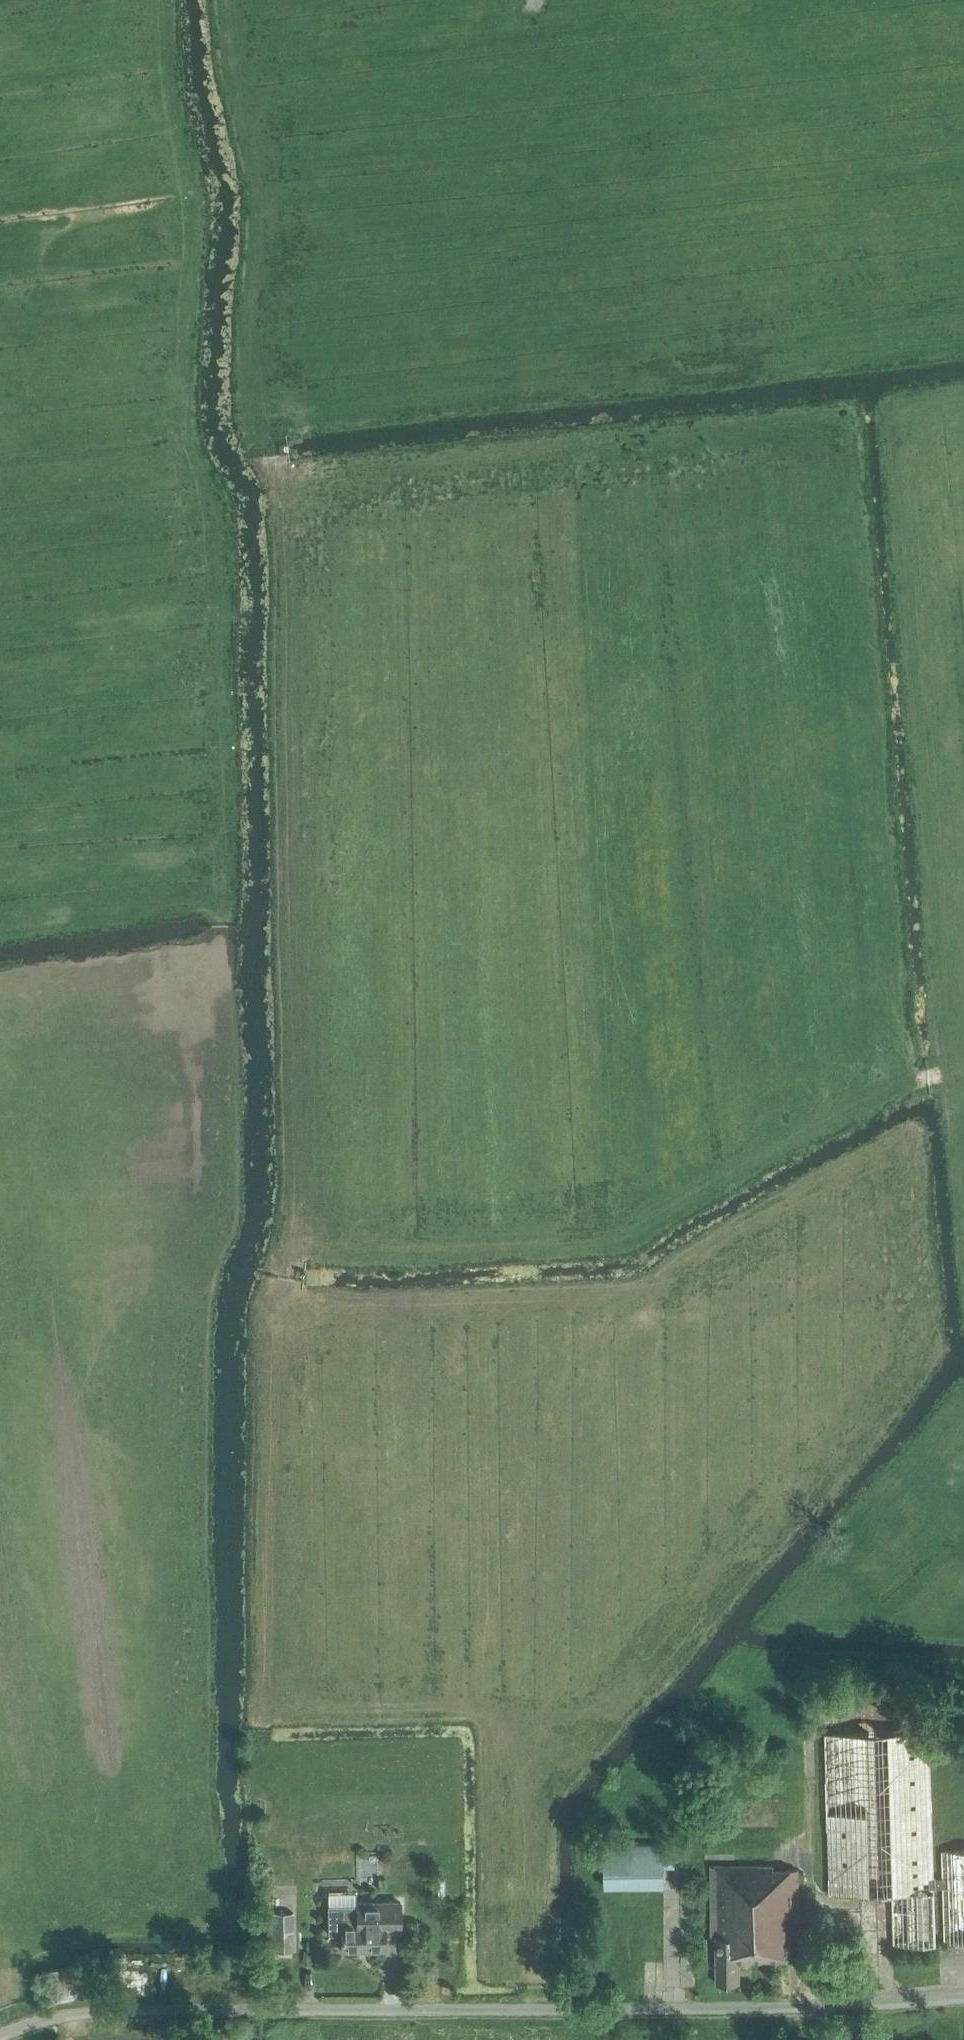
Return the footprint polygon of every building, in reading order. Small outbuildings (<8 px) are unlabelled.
[(929,1729),(825,1733),(830,1893),(861,1892),(892,1891),(894,1943),(936,1941),(934,1885),(934,1877),(929,1729)] [(609,1845),(609,1885),(662,1886),(662,1870),(675,1870),(675,1845),(671,1845),(609,1845)] [(934,1877),(934,1885),(944,1885),(945,1941),(946,1941),(963,1941),(963,1849),(943,1850),(943,1877),(934,1877)] [(774,1869),(774,1866),(711,1866),(711,1938),(717,1938),(717,1983),(740,1982),(739,1960),(800,1958),(797,1869),(774,1869)] [(401,1926),(400,1903),(328,1904),(328,1934),(342,1933),(342,1951),(385,1950),(385,1926),(401,1926)] [(308,1905),(299,1904),(298,1946),(307,1946),(308,1905)] [(273,1913),(273,1951),(294,1950),(293,1912),(273,1913)] [(68,1967),(57,1969),(63,1999),(74,1997),(68,1967)]
